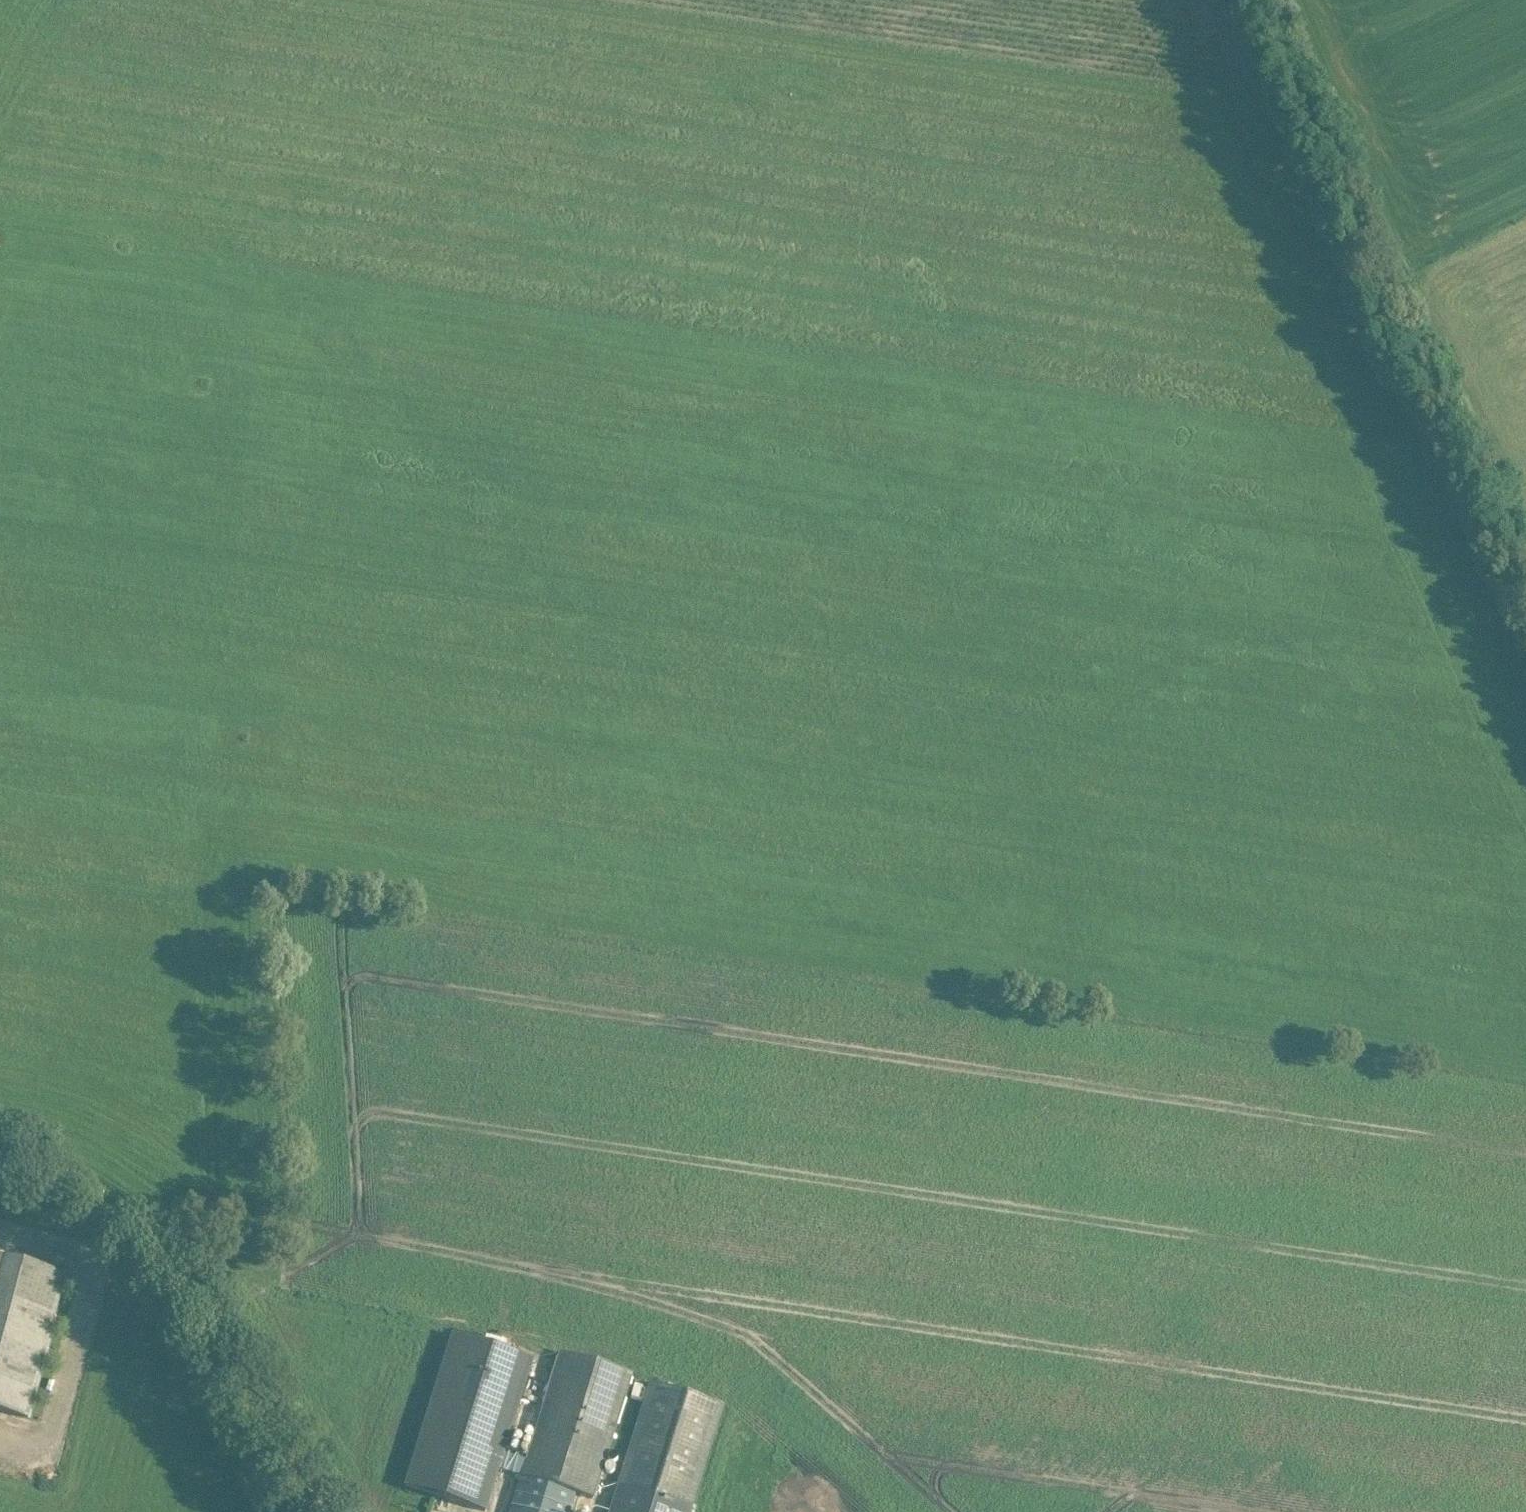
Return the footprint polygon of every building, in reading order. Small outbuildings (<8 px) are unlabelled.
[(27,1419),(66,1273),(0,1255),(0,1411),(27,1419)] [(485,1511),(532,1362),(520,1359),(451,1337),(405,1487),(477,1509),(485,1511)] [(510,1511),(569,1511),(574,1497),(593,1499),(632,1375),(560,1352),(510,1511)] [(610,1511),(691,1511),(692,1509),(724,1406),(649,1383),(617,1487),(610,1511)]
